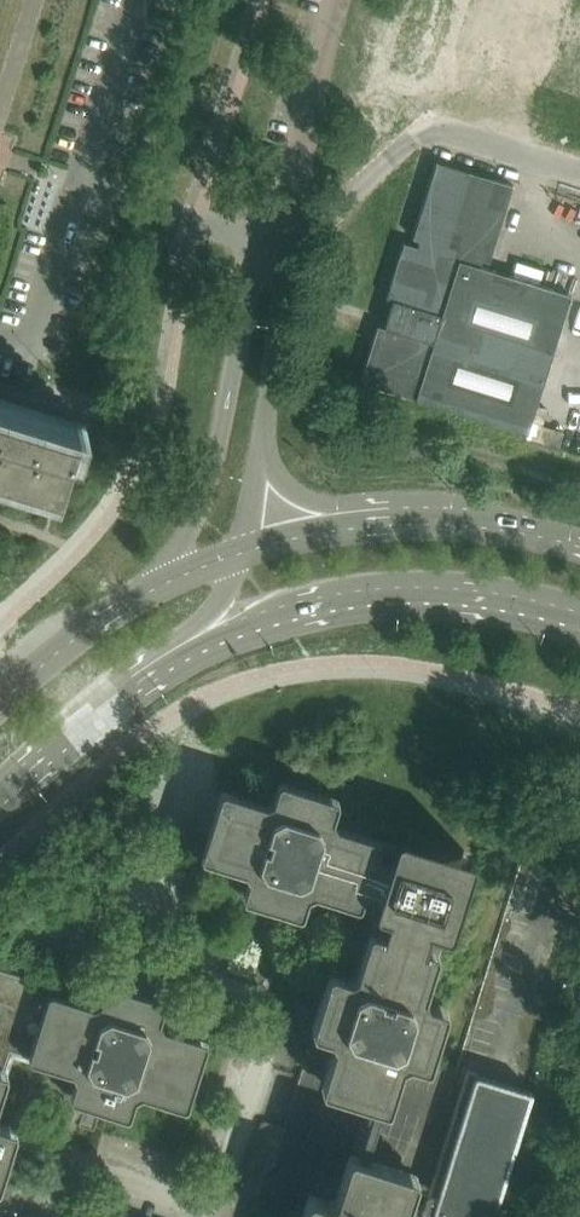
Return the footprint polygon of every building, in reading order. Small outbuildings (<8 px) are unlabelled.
[(528,434),(572,295),(480,266),(482,259),(489,262),(501,225),(514,185),(436,161),(417,225),(413,238),(420,240),(418,247),(404,242),(387,298),(394,301),(385,328),(378,325),(361,382),(528,434)] [(0,403),(0,467),(58,485),(70,447),(76,427),(0,403)] [(579,940),(579,860),(525,843),(456,1067),(427,1058),(443,1008),(433,1006),(434,1004),(420,1000),(442,930),(450,933),(470,869),(462,866),(465,857),(401,838),(399,846),(329,824),(337,799),(282,782),(274,807),(224,792),(204,856),(254,871),(246,896),(277,905),(280,895),(285,897),(285,900),(287,903),(291,904),(294,903),(296,900),(301,902),(305,887),(379,910),(356,984),(341,979),(340,984),(337,984),(334,986),(333,989),(334,992),(337,994),(335,1000),(325,997),(284,1126),(267,1121),(265,1121),(264,1121),(262,1122),(261,1123),(261,1125),(243,1179),(310,1200),(304,1216),(494,1216),(579,940)] [(12,1052),(85,1075),(81,1089),(86,1091),(86,1094),(88,1097),(91,1098),(94,1097),(97,1095),(102,1096),(98,1107),(129,1116),(137,1092),(187,1107),(207,1044),(154,1027),(162,1004),(110,988),(103,1011),(32,989),(35,980),(0,969),(0,1091),(12,1052)]
